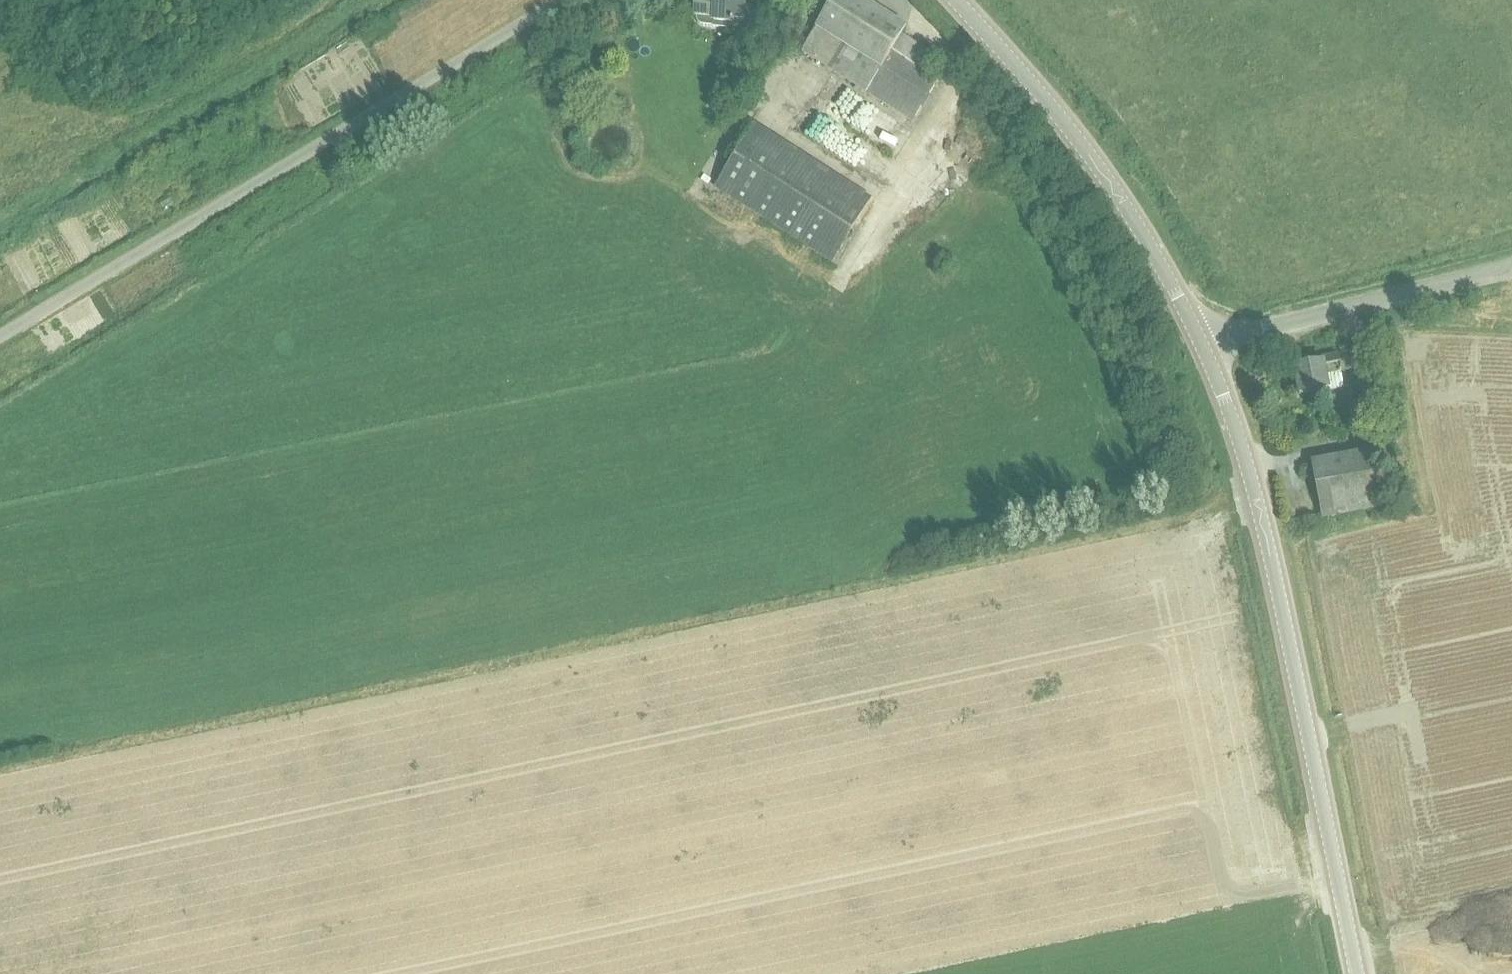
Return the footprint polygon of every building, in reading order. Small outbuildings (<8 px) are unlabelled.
[(694,17),(696,17),(696,20),(697,24),(700,25),(703,26),(729,28),(728,35),(758,38),(760,21),(754,20),(755,7),(746,7),(746,0),(696,0),(694,17)] [(901,36),(906,27),(864,0),(833,0),(801,51),(912,122),(937,81),(891,52),(901,36)] [(388,75),(407,72),(405,62),(386,65),(388,75)] [(381,78),(375,82),(380,90),(386,86),(381,78)] [(832,263),(872,200),(754,124),(714,186),(832,263)] [(844,162),(882,181),(892,161),(853,142),(844,162)] [(274,144),(267,147),(270,154),(277,151),(274,144)] [(1341,371),(1362,368),(1358,351),(1322,358),(1322,362),(1294,367),(1299,394),(1329,388),(1329,392),(1344,389),(1341,371)] [(1322,519),(1379,508),(1370,462),(1314,472),(1322,519)]
